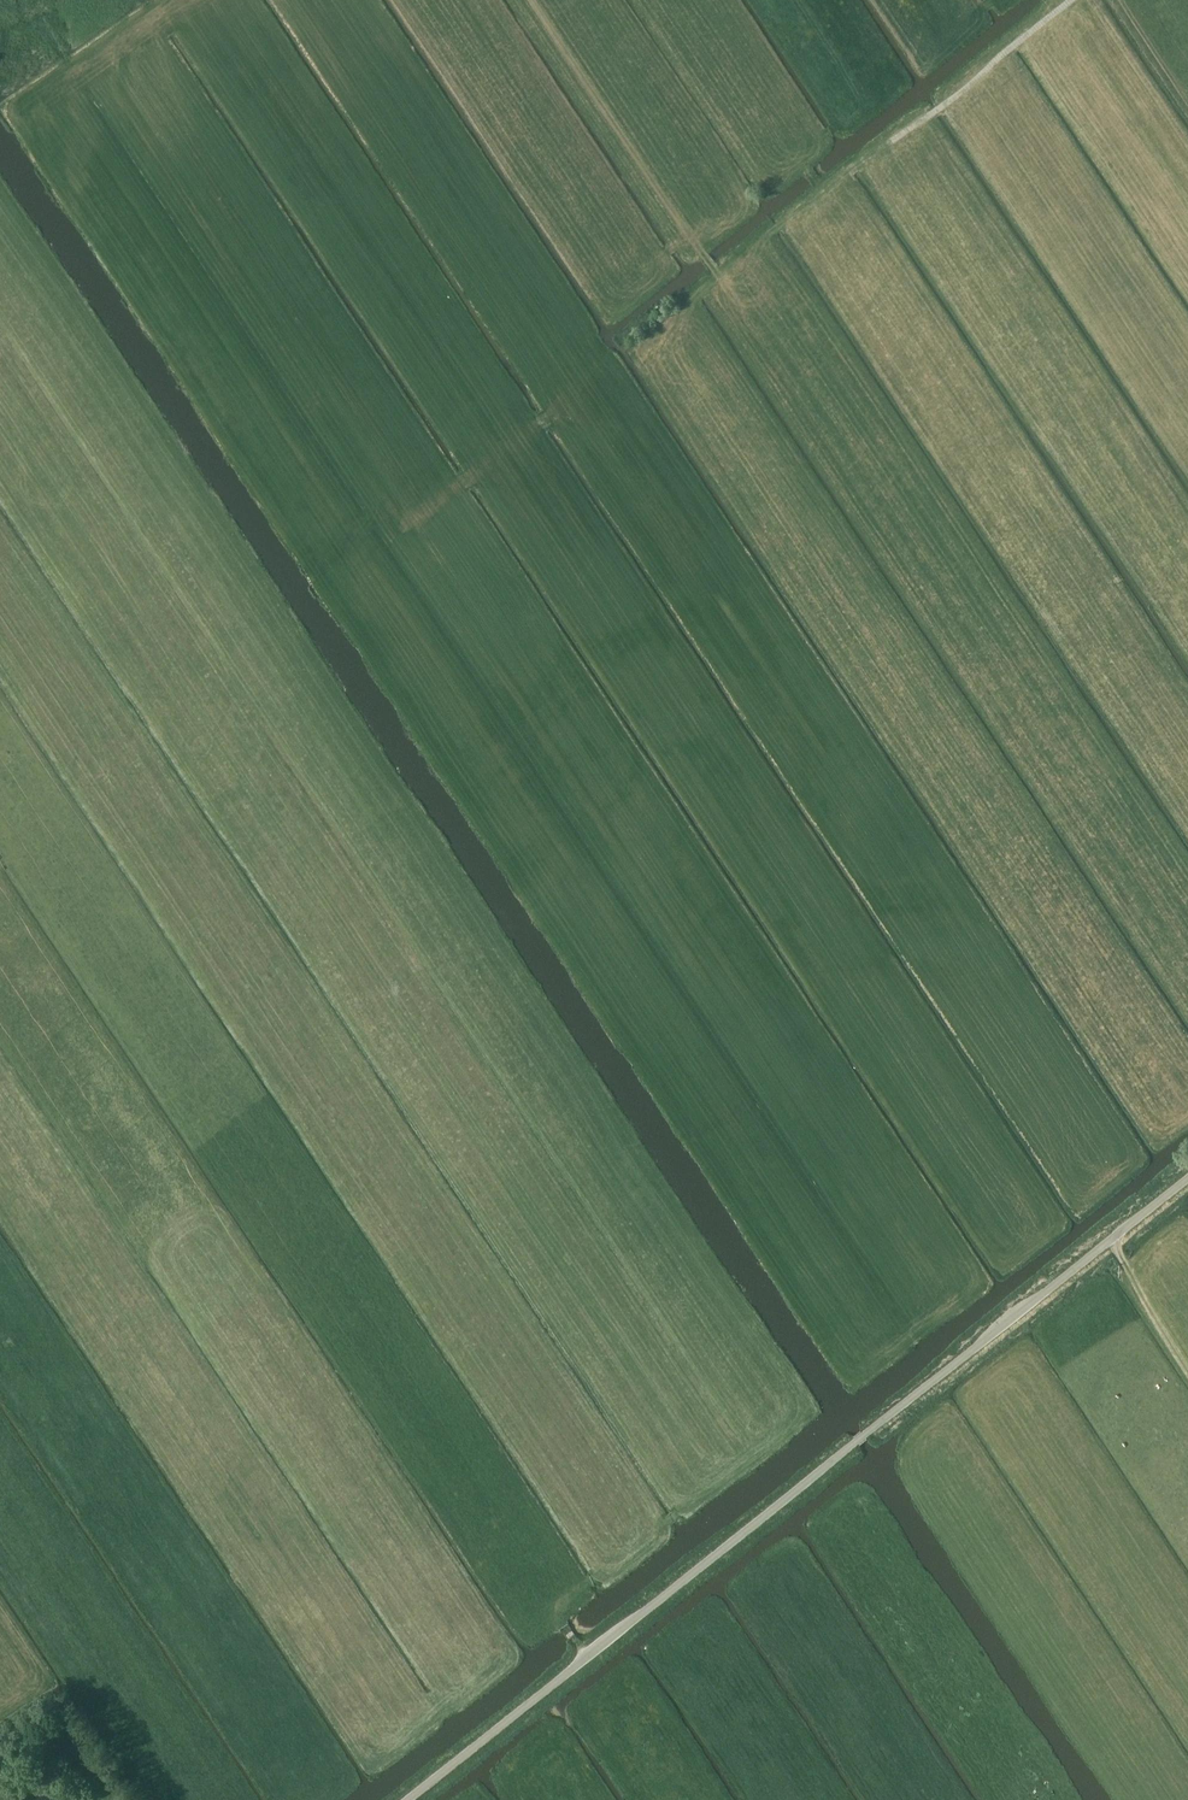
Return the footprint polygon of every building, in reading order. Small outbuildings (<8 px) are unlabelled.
[(41,1799),(59,1799),(53,1791),(41,1799)]
